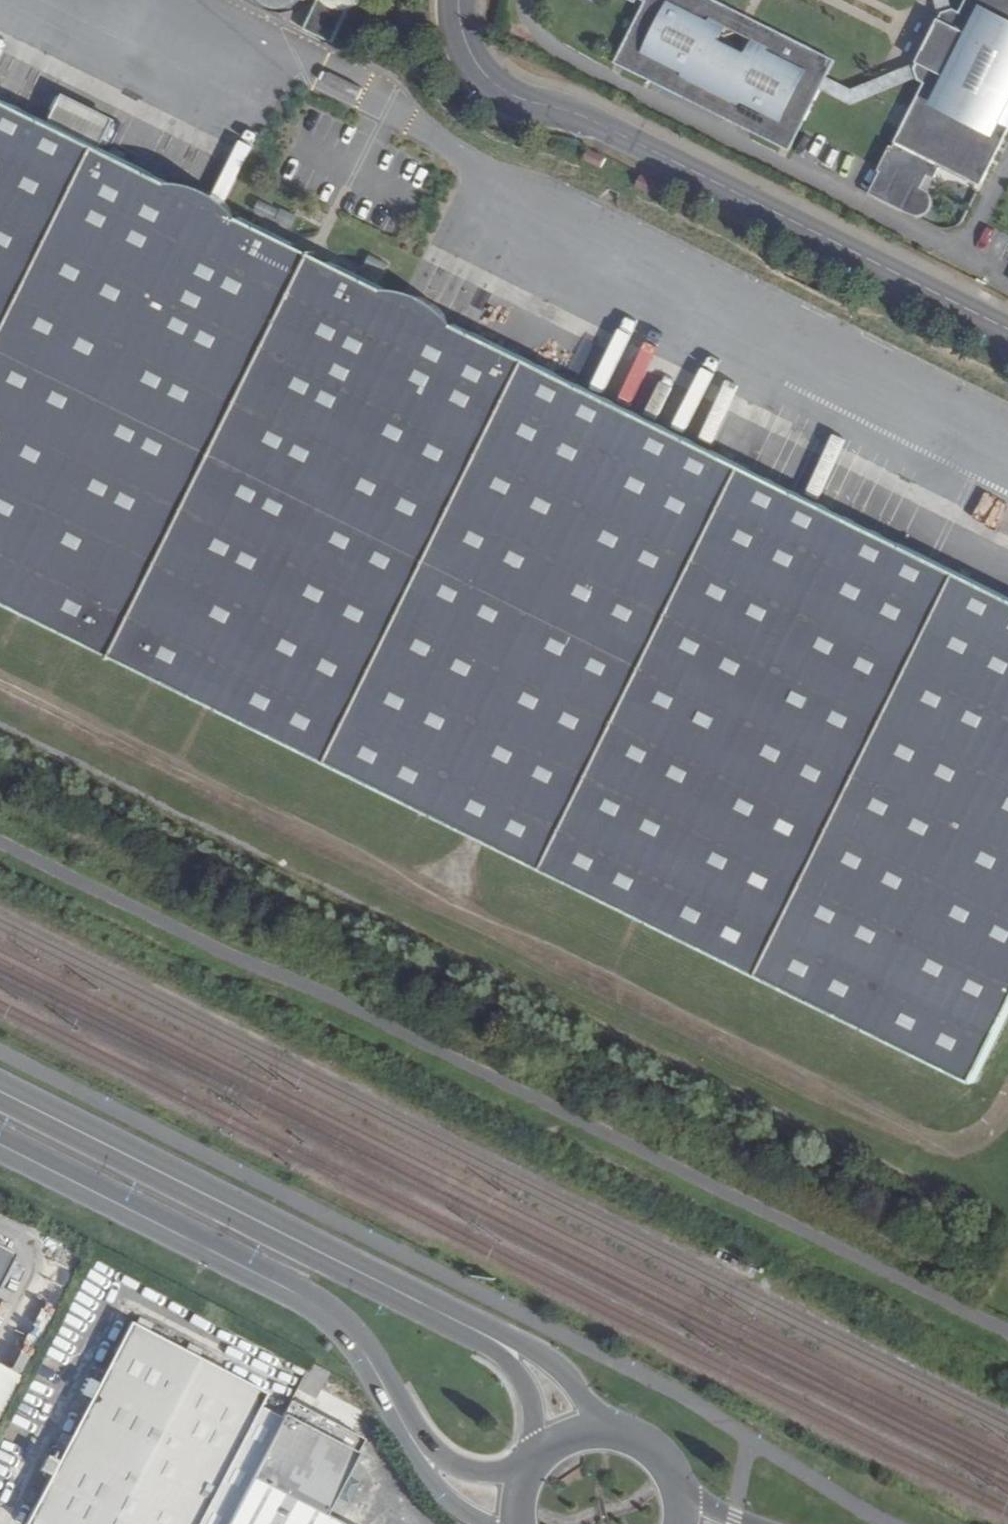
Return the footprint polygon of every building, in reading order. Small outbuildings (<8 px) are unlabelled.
[(263,3),(265,4),(268,6),(274,8),(279,8),(286,8),(289,7),(295,5),(300,0),(261,0),(263,3)] [(304,30),(333,43),(349,10),(345,10),(341,10),(335,9),(332,8),(328,5),(326,3),(323,0),(322,0),(318,0),(304,30)] [(349,10),(353,9),(359,6),(364,0),(365,0),(322,0),(323,0),(326,3),(328,5),(332,8),(335,9),(341,10),(345,10),(349,10)] [(622,67),(779,145),(794,114),(804,120),(819,90),(795,78),(810,47),(766,25),(758,42),(762,54),(747,58),(745,52),(719,39),(712,41),(707,26),(719,22),(727,5),(716,0),(673,0),(667,13),(643,1),(628,32),(638,37),(622,67)] [(643,1),(667,13),(673,0),(641,0),(643,1)] [(953,24),(939,18),(917,60),(930,67),(894,139),(897,140),(895,146),(892,145),(879,170),(881,171),(870,193),(916,216),(921,216),(924,215),(927,213),(929,211),(931,208),(932,205),(933,202),(933,200),(932,196),(931,193),(929,191),(927,189),(923,187),(930,175),(936,178),(942,167),(936,164),(937,160),(982,182),(1007,131),(1007,0),(965,0),(953,24)] [(758,42),(766,25),(727,5),(719,22),(707,26),(712,41),(719,39),(745,52),(747,58),(762,54),(758,42)] [(628,32),(612,62),(622,67),(638,37),(628,32)] [(819,90),(834,59),(810,47),(795,78),(819,90)] [(975,1083),(1007,1017),(1007,596),(0,98),(0,600),(975,1083)] [(779,145),(790,150),(804,120),(794,114),(779,145)] [(590,150),(584,159),(602,168),(607,158),(590,150)] [(818,261),(813,271),(830,279),(835,269),(818,261)] [(13,1257),(0,1250),(0,1283),(13,1257)] [(131,1325),(27,1523),(198,1523),(267,1395),(131,1325)] [(312,1362),(297,1390),(315,1400),(330,1372),(312,1362)] [(16,1369),(0,1364),(0,1419),(16,1369)] [(283,1417),(251,1479),(325,1517),(336,1495),(349,1501),(357,1485),(345,1479),(364,1440),(291,1402),(283,1417)] [(325,1517),(251,1479),(227,1523),(337,1523),(325,1517)]
